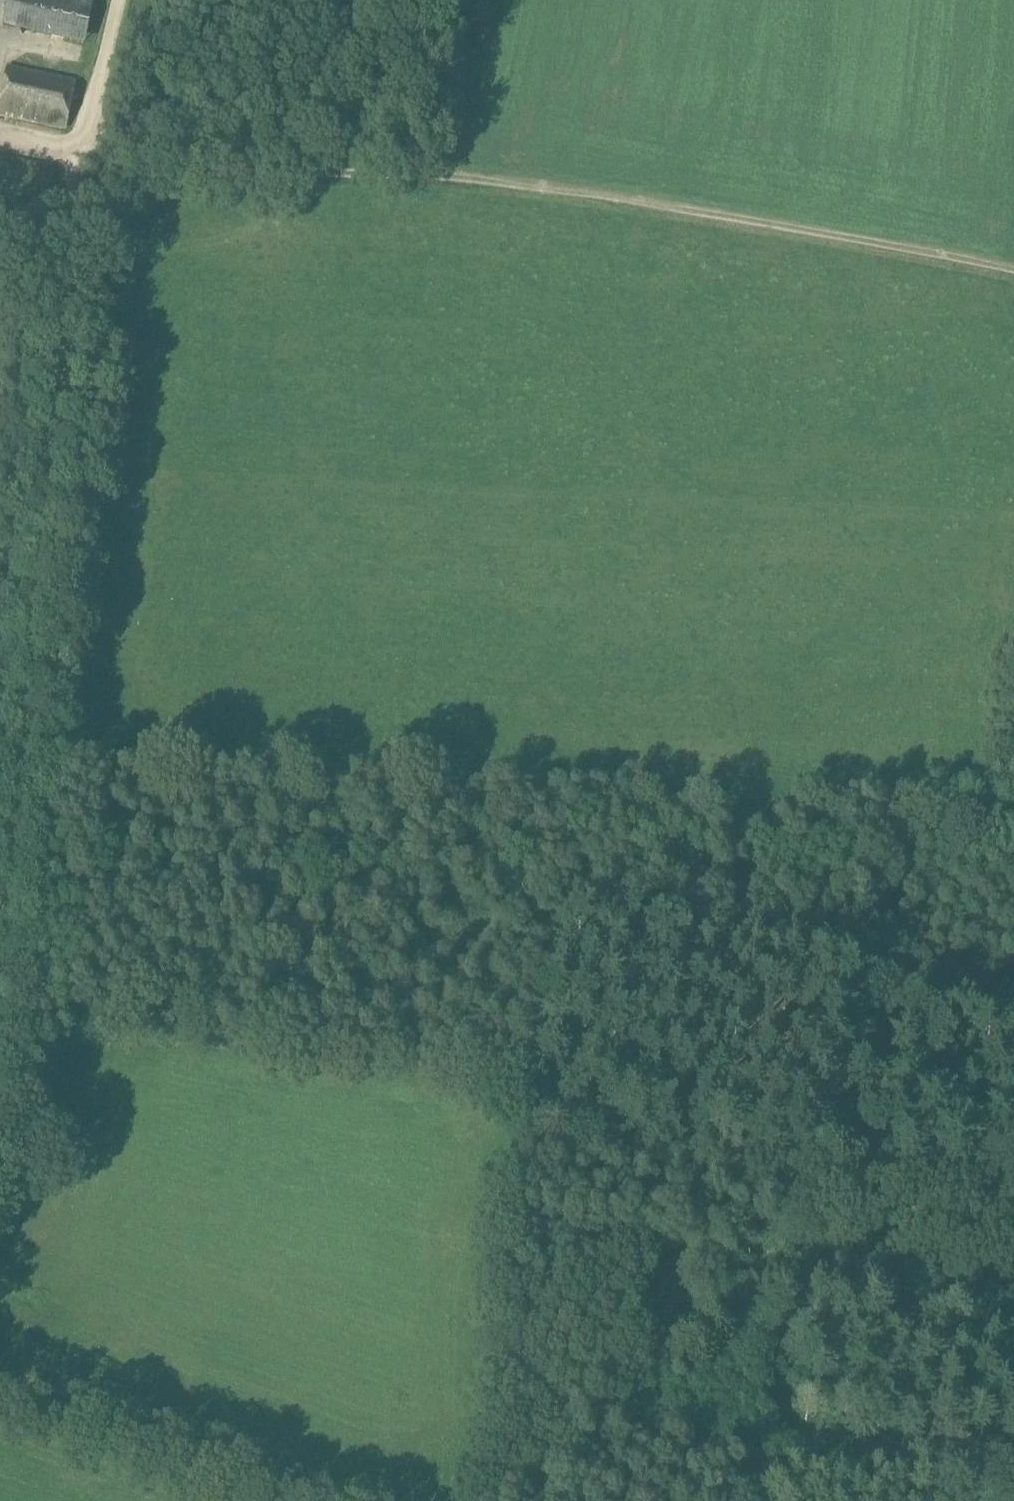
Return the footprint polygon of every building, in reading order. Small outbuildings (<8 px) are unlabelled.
[(39,0),(7,0),(1,28),(32,35),(39,0)] [(66,130),(76,81),(9,65),(0,103),(0,116),(66,130)]
